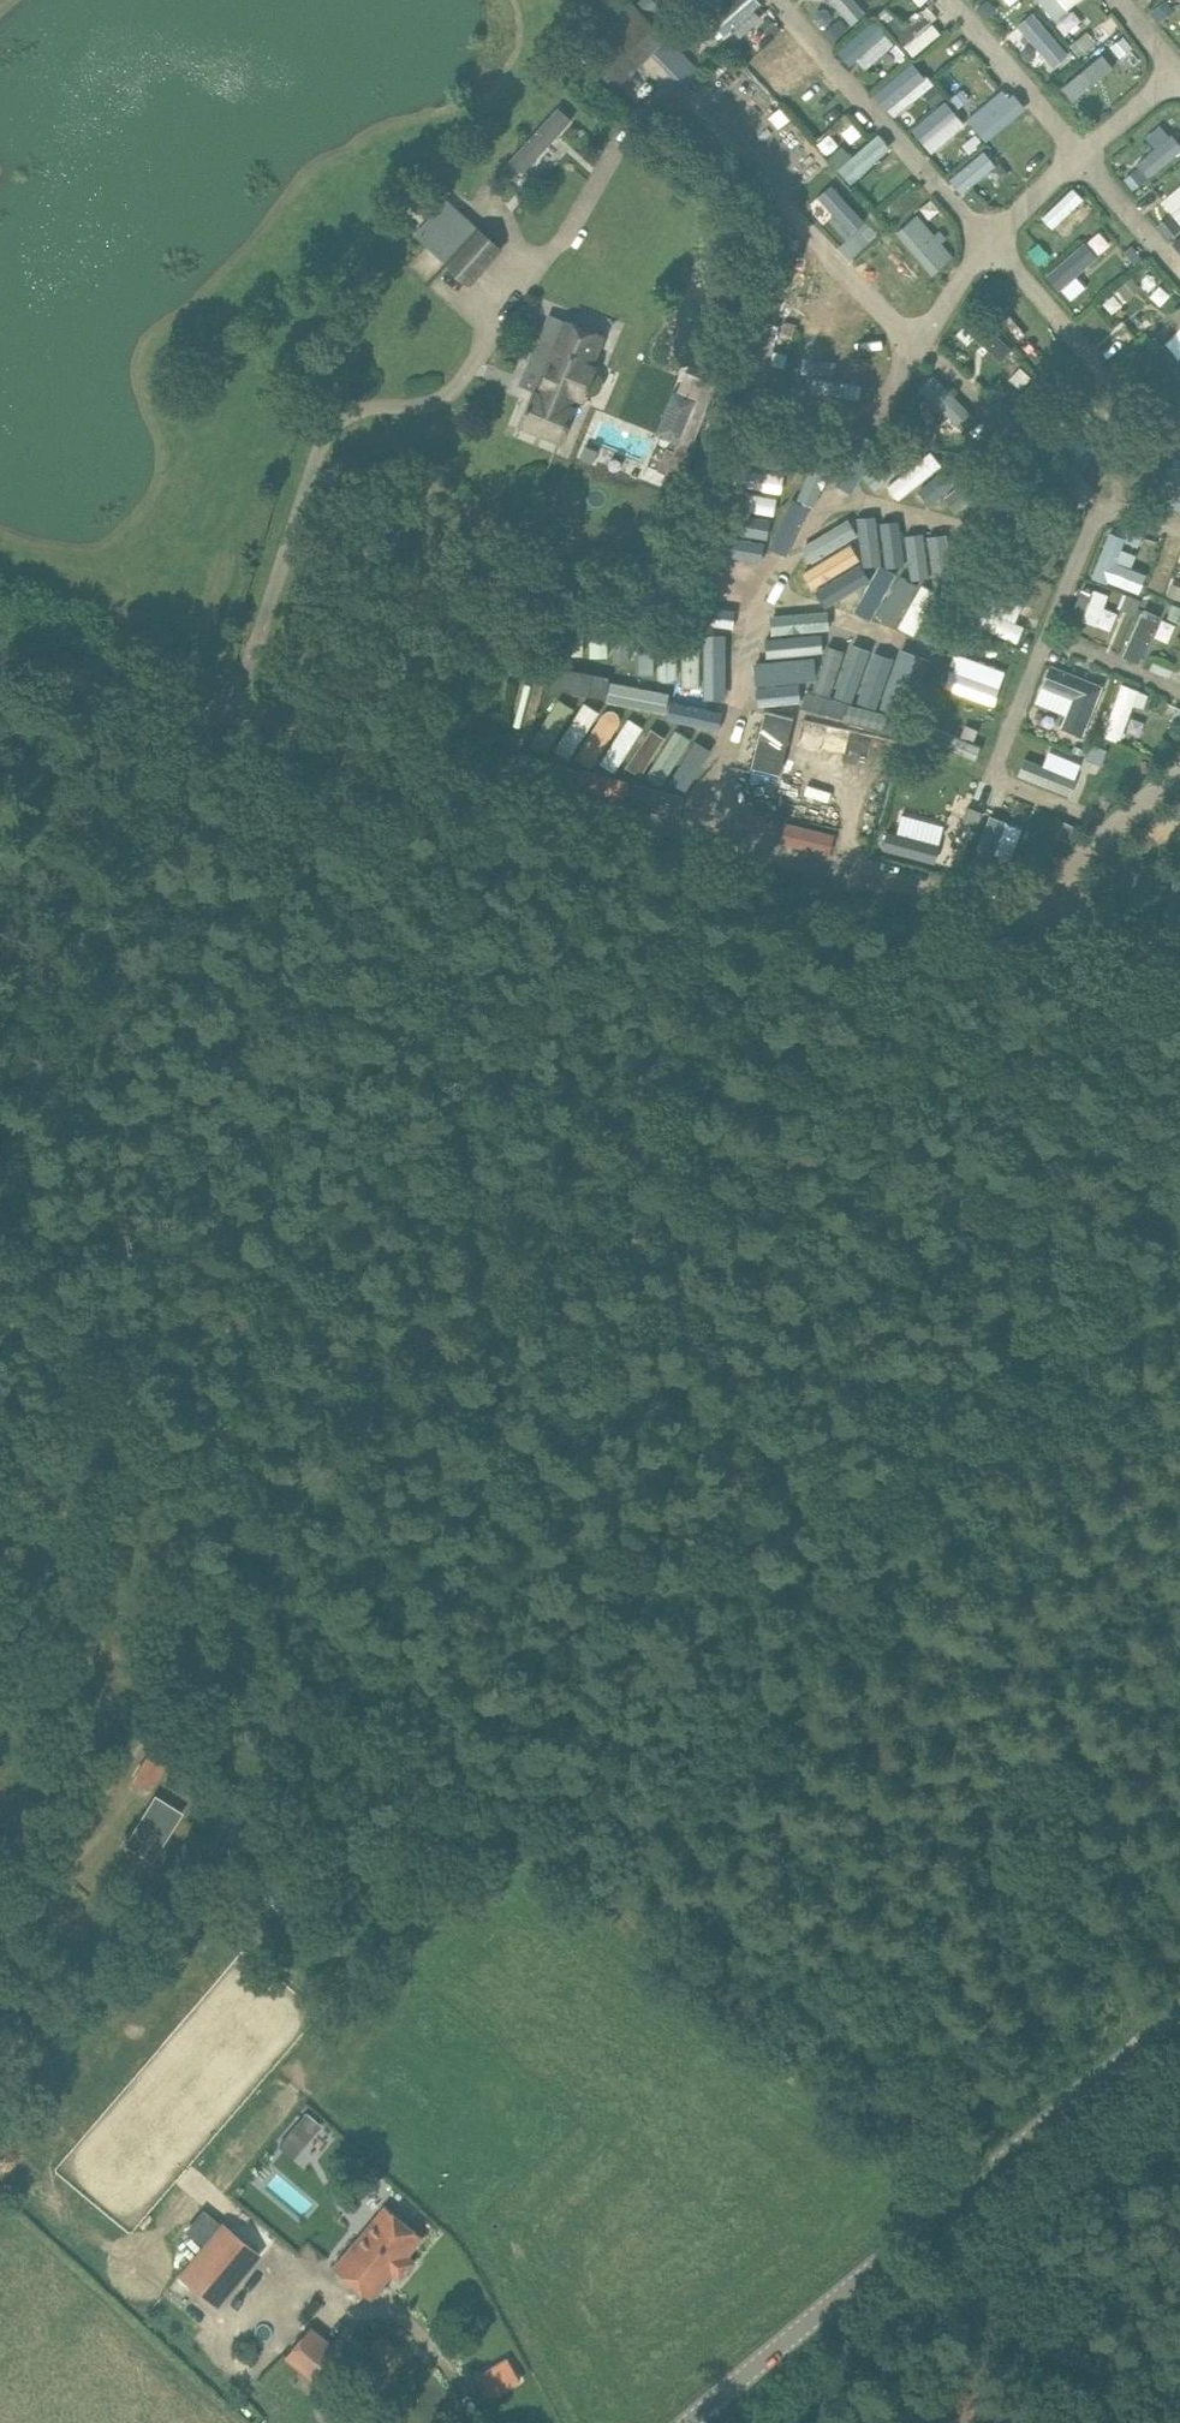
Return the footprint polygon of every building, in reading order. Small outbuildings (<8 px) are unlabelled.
[(583,50),(618,86),(669,36),(633,0),(583,50)] [(654,0),(639,0),(645,8),(655,1),(654,0)] [(727,33),(763,1),(762,0),(729,0),(711,15),(727,33)] [(854,22),(869,8),(862,0),(834,0),(854,22)] [(1057,20),(1082,0),(1041,0),(1057,20)] [(916,52),(943,30),(923,6),(896,27),(916,52)] [(1034,10),(1018,24),(1056,66),(1072,51),(1034,10)] [(860,56),(867,65),(897,40),(878,16),(840,48),(852,62),(860,56)] [(773,20),(765,28),(772,36),(780,28),(773,20)] [(1075,40),(1085,52),(1096,42),(1086,31),(1075,40)] [(1104,50),(1064,85),(1076,99),(1116,64),(1104,50)] [(759,71),(767,63),(759,55),(751,63),(759,71)] [(934,84),(923,92),(933,104),(943,95),(934,84)] [(1008,84),(969,115),(988,139),(1027,108),(1008,84)] [(967,96),(961,89),(952,96),(959,103),(967,96)] [(948,97),(914,126),(935,151),(969,121),(948,97)] [(560,107),(512,159),(524,170),(572,118),(560,107)] [(1179,151),(1179,141),(1162,121),(1146,135),(1156,146),(1124,174),(1138,189),(1179,151)] [(830,154),(849,180),(895,148),(882,131),(851,153),(845,143),(830,154)] [(961,144),(968,151),(981,140),(974,132),(961,144)] [(986,146),(950,176),(963,192),(1000,163),(986,146)] [(1073,184),(1041,214),(1053,226),(1085,196),(1073,184)] [(1165,197),(1179,220),(1179,186),(1165,197)] [(447,261),(471,284),(504,248),(458,208),(428,241),(448,260),(447,261)] [(943,239),(944,238),(922,210),(898,228),(933,273),(956,256),(943,239)] [(1179,254),(1179,234),(1171,242),(1179,254)] [(1060,288),(1101,255),(1089,239),(1047,272),(1060,288)] [(1039,240),(1028,251),(1040,265),(1052,253),(1039,240)] [(1114,290),(1123,300),(1139,286),(1131,276),(1114,290)] [(808,327),(812,315),(800,311),(796,324),(808,327)] [(561,329),(547,323),(521,383),(536,389),(522,423),(562,439),(605,334),(565,319),(561,329)] [(1166,340),(1179,353),(1179,325),(1166,340)] [(874,346),(880,353),(889,345),(883,338),(874,346)] [(935,369),(921,381),(960,424),(974,412),(935,369)] [(833,391),(860,395),(862,384),(835,379),(833,391)] [(695,436),(710,400),(678,388),(673,385),(655,430),(680,440),(677,448),(668,445),(659,466),(668,470),(664,479),(681,486),(700,438),(695,436)] [(887,483),(901,497),(910,488),(926,506),(962,472),(948,458),(942,464),(925,447),(887,483)] [(800,454),(791,498),(810,501),(819,458),(800,454)] [(1179,505),(1179,458),(1159,493),(1179,505)] [(754,470),(751,486),(783,491),(786,475),(754,470)] [(967,478),(943,494),(953,507),(976,492),(967,478)] [(753,496),(752,511),(774,512),(775,497),(753,496)] [(874,510),(854,514),(863,569),(904,562),(896,518),(877,522),(874,510)] [(908,577),(927,576),(925,526),(905,527),(908,577)] [(1139,546),(1143,533),(1127,528),(1123,540),(1139,546)] [(853,554),(858,553),(851,533),(797,550),(809,590),(818,587),(824,605),(865,592),(853,554)] [(951,533),(931,534),(933,588),(953,587),(951,533)] [(741,536),(737,554),(761,560),(765,542),(741,536)] [(902,578),(899,583),(880,573),(863,607),(895,623),(897,619),(913,627),(930,592),(902,578)] [(1113,627),(1119,610),(1105,606),(1109,594),(1083,586),(1074,615),(1113,627)] [(992,595),(984,629),(1021,638),(1029,604),(992,595)] [(760,700),(812,689),(808,669),(817,667),(812,645),(820,644),(811,600),(767,610),(771,631),(762,633),(767,657),(758,659),(763,682),(756,684),(760,700)] [(1168,617),(1179,622),(1179,606),(1173,604),(1168,617)] [(614,659),(632,660),(633,635),(611,634),(612,626),(591,625),(590,655),(614,656),(614,659)] [(728,696),(729,632),(706,632),(705,696),(728,696)] [(700,678),(700,645),(659,644),(659,678),(700,678)] [(972,660),(969,672),(987,677),(990,665),(972,660)] [(1051,661),(1036,699),(1054,706),(1048,719),(1085,734),(1105,682),(1051,661)] [(566,662),(561,680),(607,692),(611,674),(566,662)] [(952,666),(945,684),(995,703),(1002,685),(952,666)] [(616,679),(612,700),(671,713),(675,692),(616,679)] [(1123,680),(1103,732),(1121,739),(1135,703),(1144,706),(1151,691),(1123,680)] [(560,692),(537,740),(553,748),(576,700),(560,692)] [(557,747),(573,756),(601,708),(585,700),(557,747)] [(765,704),(749,766),(766,770),(771,752),(789,757),(800,713),(765,704)] [(1179,720),(1179,707),(1177,705),(1172,715),(1179,720)] [(674,706),(672,722),(712,728),(714,712),(674,706)] [(608,709),(580,754),(595,763),(623,718),(608,709)] [(642,775),(666,735),(630,713),(603,759),(621,770),(625,764),(642,775)] [(668,782),(685,792),(711,753),(694,742),(668,782)] [(1072,751),(1082,754),(1084,747),(1074,744),(1072,751)] [(1076,794),(1084,776),(1029,753),(1022,771),(1076,794)] [(765,810),(759,835),(823,852),(830,827),(765,810)] [(1012,843),(1022,822),(1012,816),(1001,838),(1012,843)] [(1151,910),(1146,900),(1136,905),(1141,915),(1151,910)] [(148,1754),(137,1772),(156,1783),(167,1765),(148,1754)] [(160,1848),(183,1811),(156,1795),(133,1831),(160,1848)] [(296,2128),(311,2140),(325,2123),(310,2111),(296,2128)] [(386,2204),(335,2265),(372,2297),(393,2272),(401,2278),(416,2260),(409,2254),(424,2235),(386,2204)] [(224,2222),(180,2275),(212,2302),(256,2249),(226,2224),(224,2222)] [(290,2355),(295,2359),(329,2388),(348,2366),(355,2357),(316,2324),(290,2355)]
